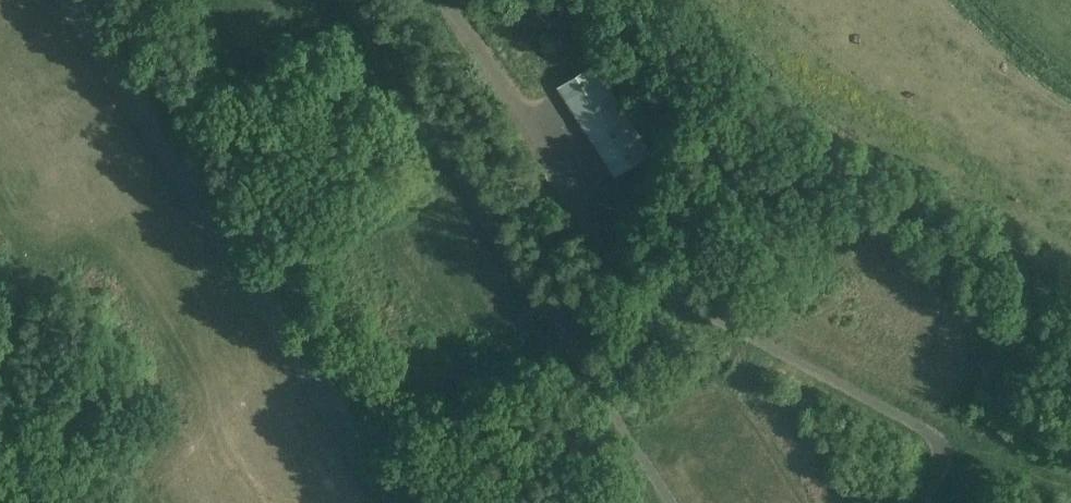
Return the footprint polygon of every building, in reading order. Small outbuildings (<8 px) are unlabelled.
[(651,153),(595,63),(557,86),(615,176),(651,153)]
